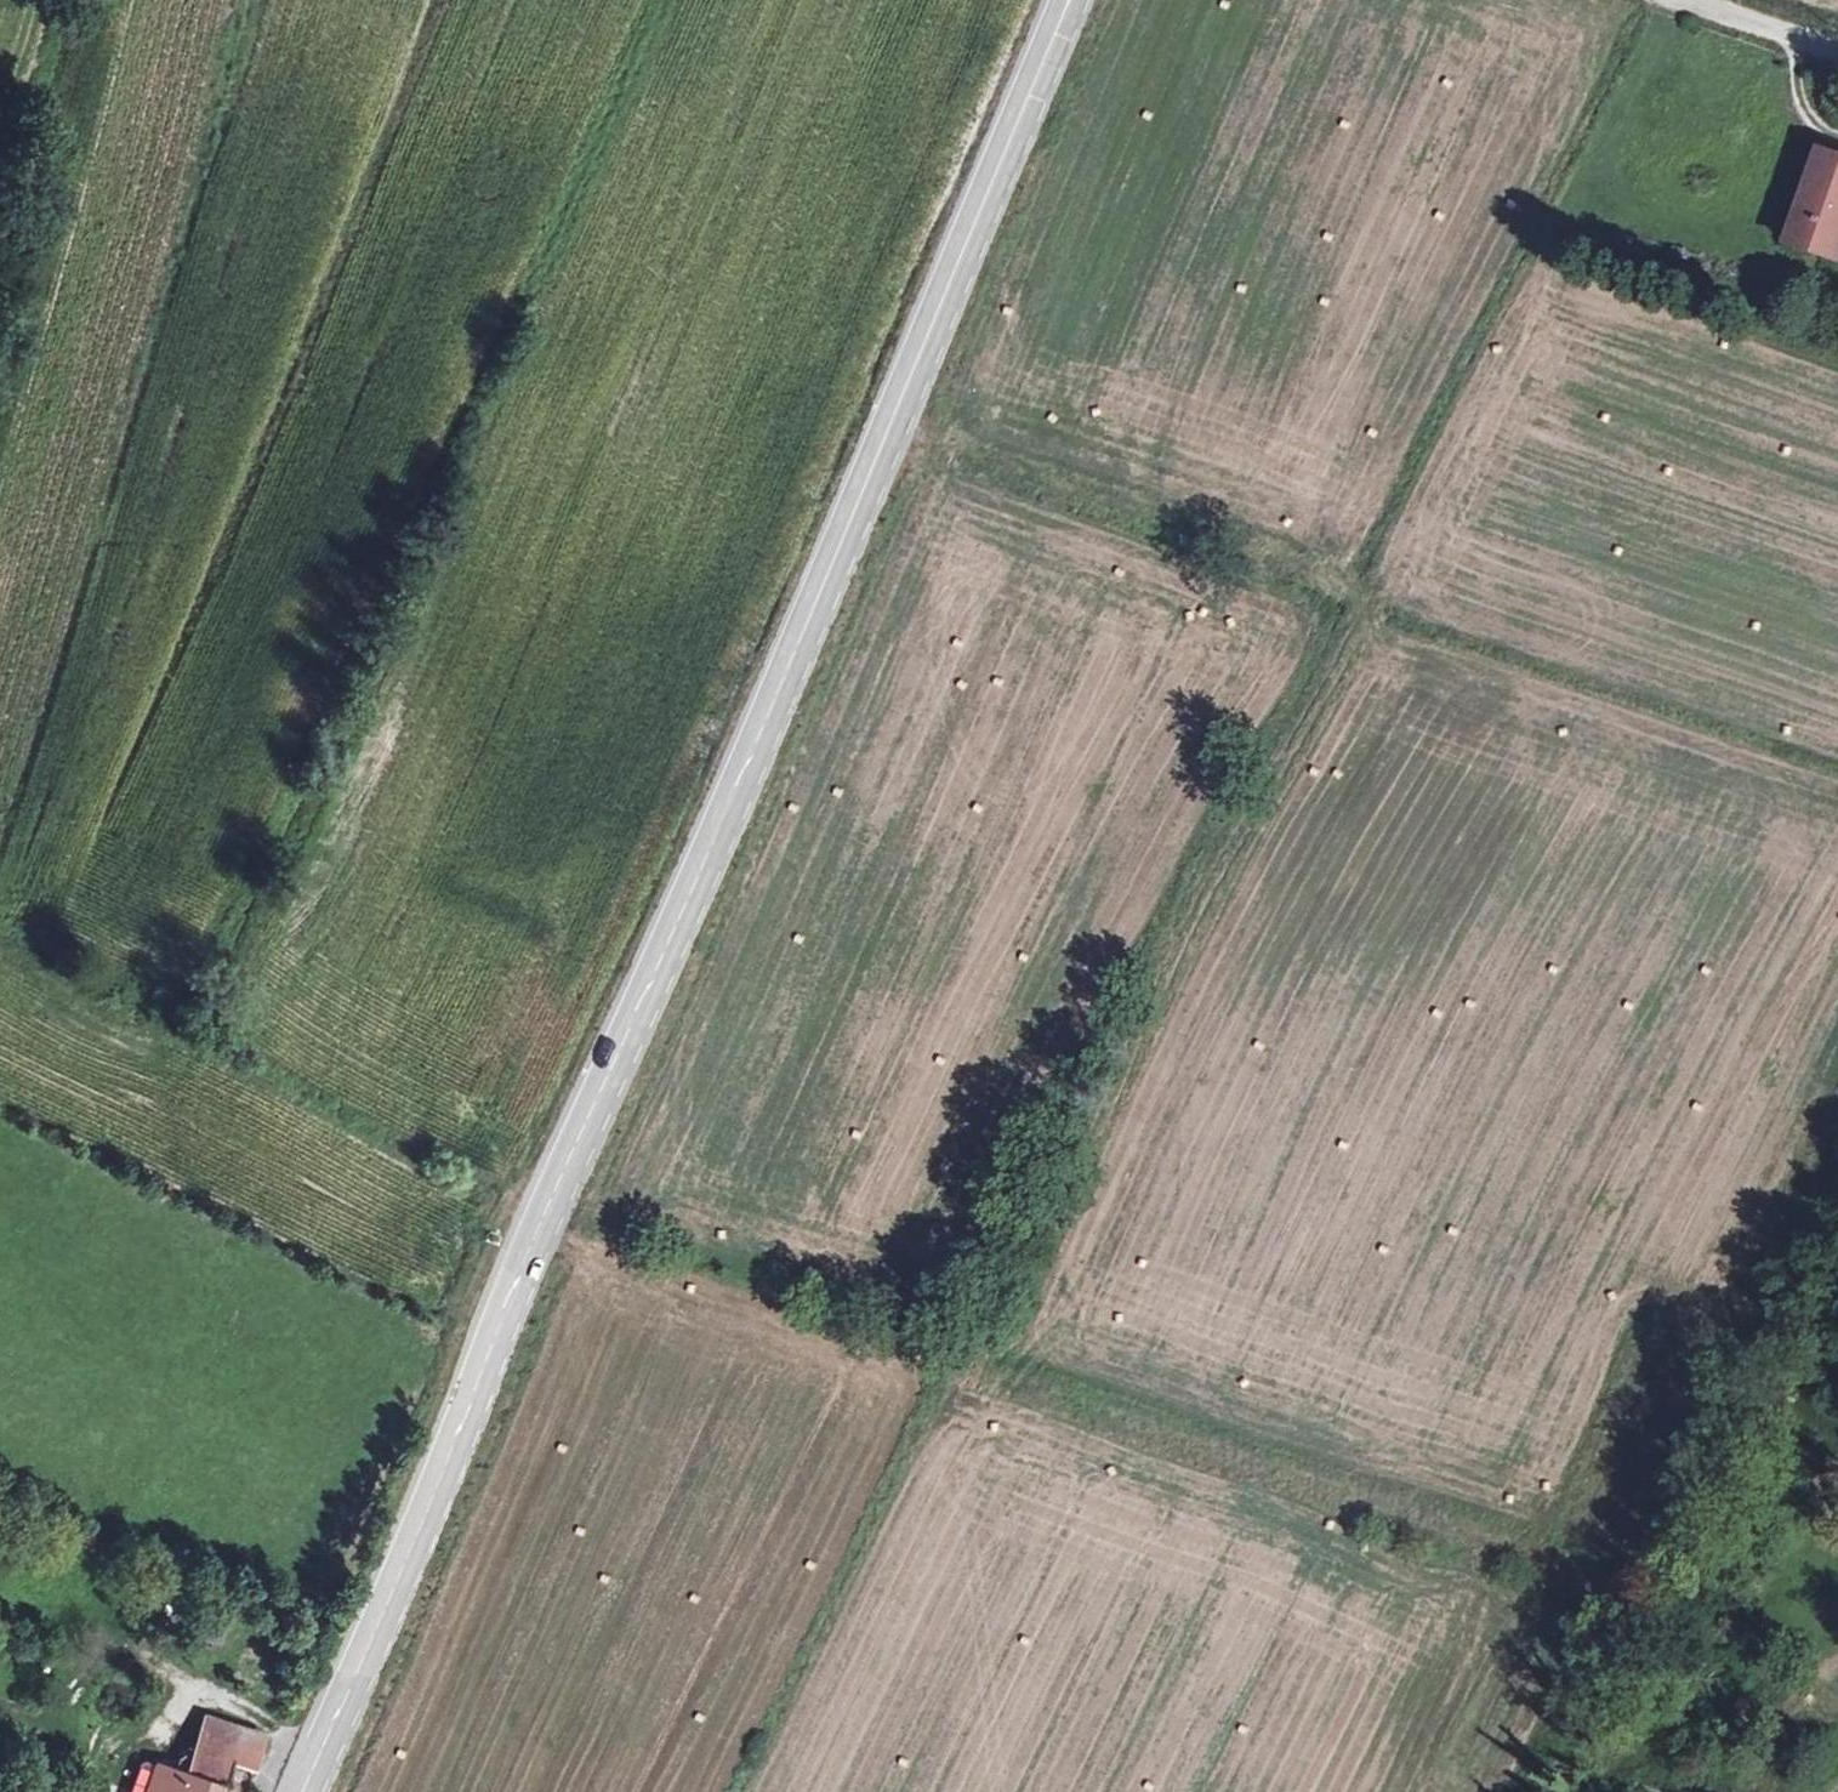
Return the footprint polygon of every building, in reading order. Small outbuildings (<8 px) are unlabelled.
[(1792,241),(1837,258),(1837,123),(1834,121),(1792,241)] [(5,1602),(15,1575),(0,1570),(0,1600),(5,1602)] [(204,1720),(200,1734),(259,1752),(264,1739),(204,1720)] [(200,1734),(188,1774),(155,1764),(145,1791),(223,1791),(233,1763),(253,1770),(259,1752),(200,1734)]
